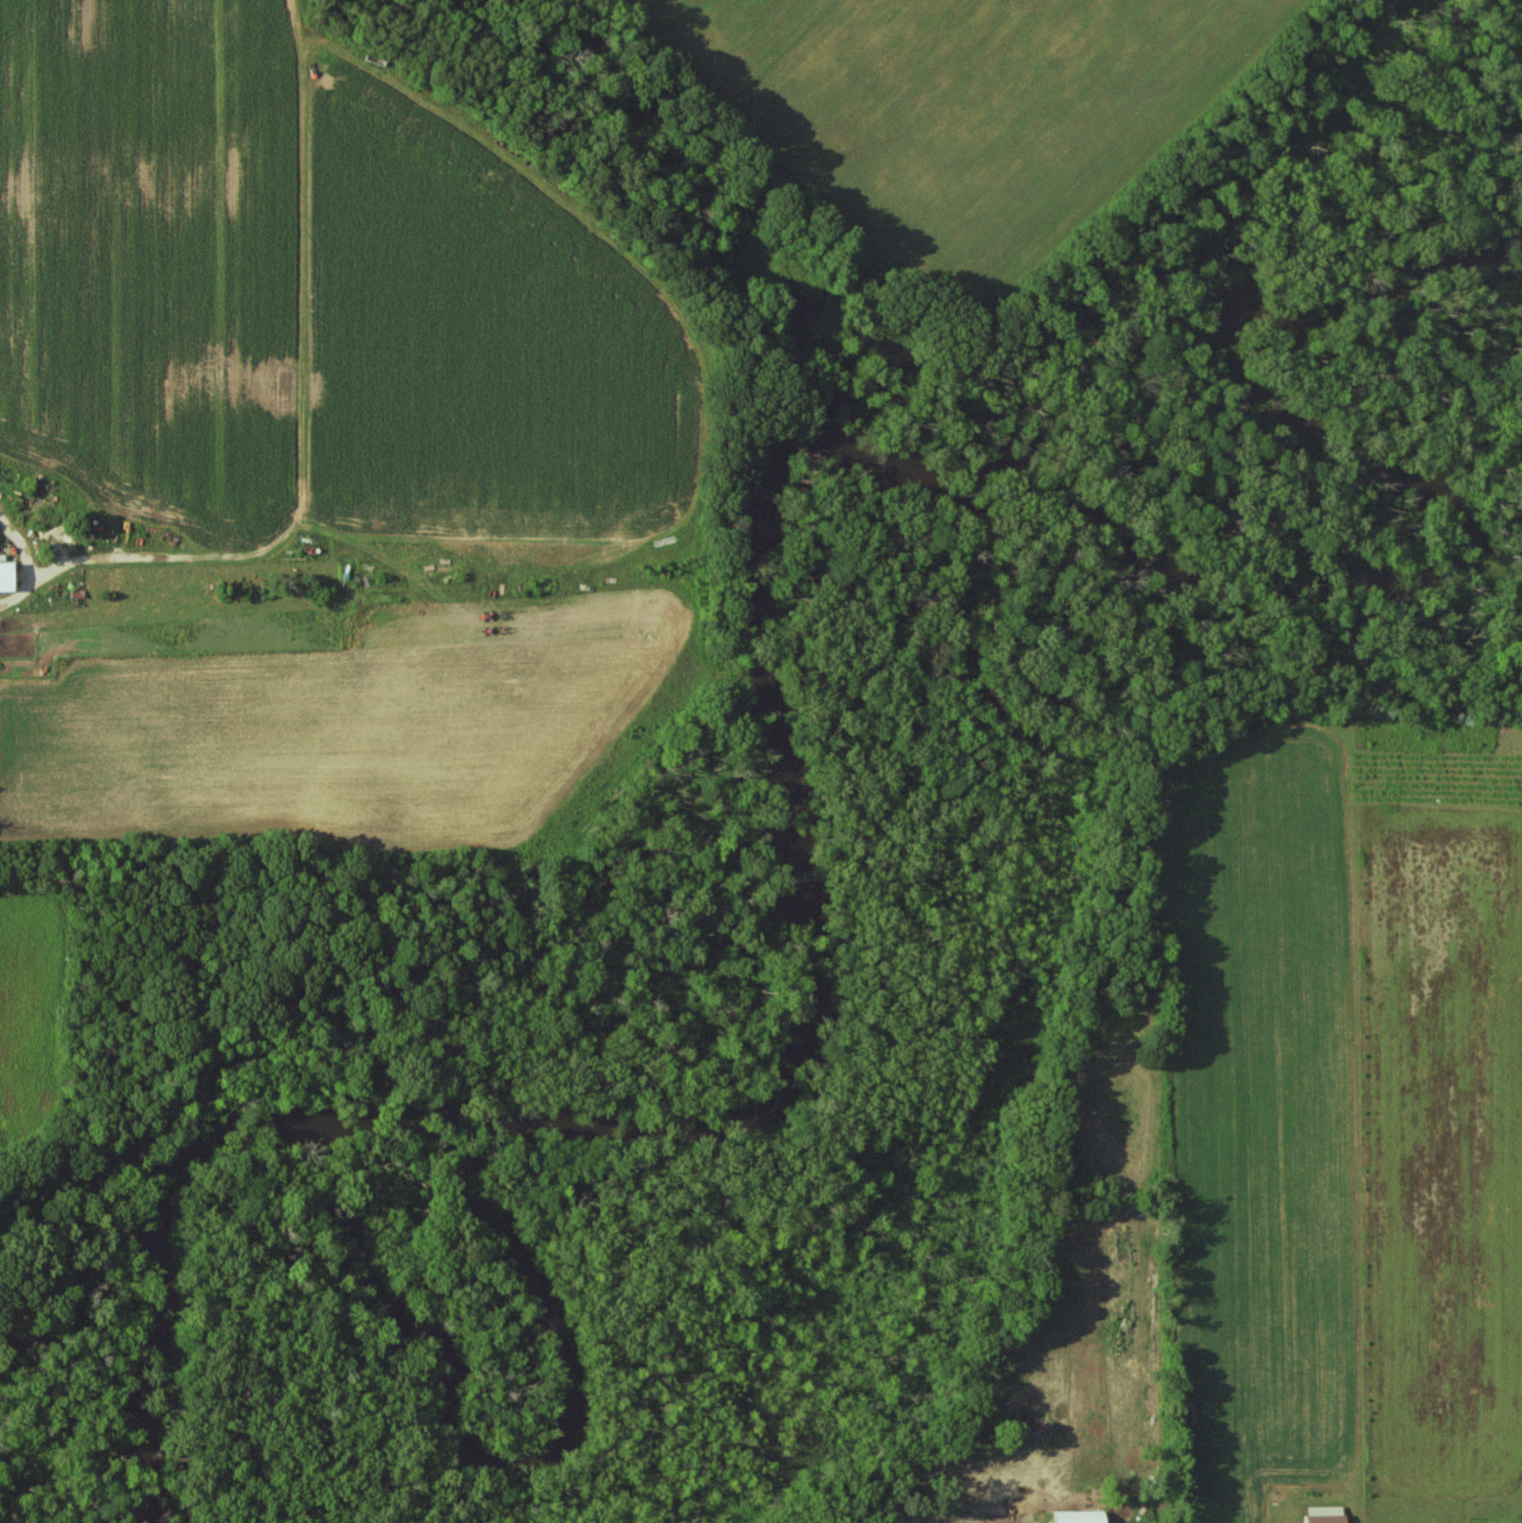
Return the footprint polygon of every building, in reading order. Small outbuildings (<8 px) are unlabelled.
[(9,563),(0,563),(0,592),(10,592),(9,563)] [(1344,1506),(1305,1506),(1305,1522),(1344,1522),(1344,1506)] [(1102,1511),(1052,1511),(1052,1522),(1102,1522),(1102,1511)]
